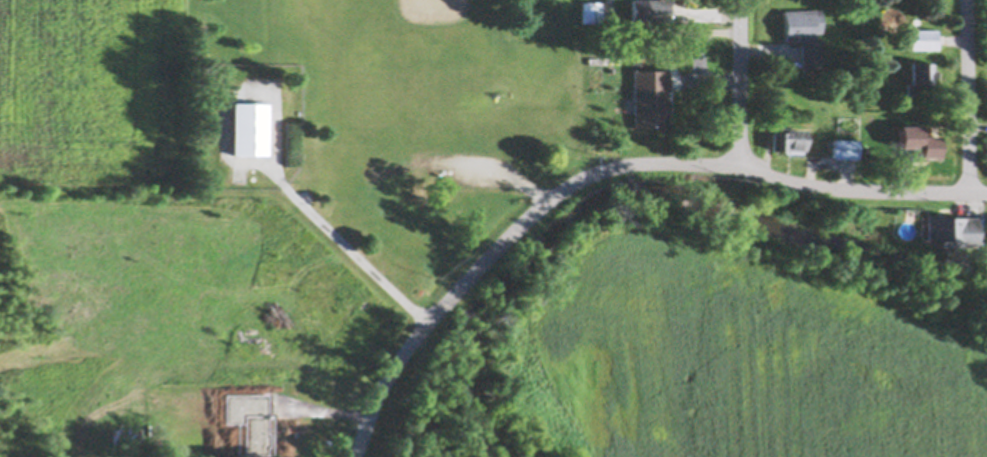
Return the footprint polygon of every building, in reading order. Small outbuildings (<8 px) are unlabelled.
[(582,18),(582,0),(601,0),(601,18),(582,18)] [(631,17),(632,0),(670,0),(670,19),(646,18),(646,17),(631,17)] [(782,8),(820,8),(820,30),(813,30),(813,39),(821,39),(821,65),(800,65),(800,37),(783,37),(782,8)] [(910,47),(910,28),(937,29),(936,48),(910,47)] [(911,82),(912,60),(933,60),(932,67),(936,67),(936,75),(932,75),(932,82),(922,82),(922,91),(906,91),(906,81),(911,82)] [(632,67),(666,67),(666,86),(664,86),(664,96),(667,96),(667,105),(666,105),(666,109),(664,109),(664,122),(632,123),(632,67)] [(232,97),(266,98),(266,150),(231,150),(232,97)] [(897,119),(919,120),(919,131),(938,131),(937,152),(919,152),(919,141),(897,141),(897,119)] [(770,145),(771,126),(784,127),(784,125),(805,126),(804,147),(770,145)] [(832,156),(832,136),(858,137),(857,156),(832,156)] [(977,243),(952,243),(952,245),(937,245),(937,237),(925,237),(925,211),(945,211),(945,215),(977,215),(977,243)] [(258,388),(278,388),(277,414),(257,413),(258,388)] [(257,418),(277,418),(276,448),(256,448),(257,418)]
